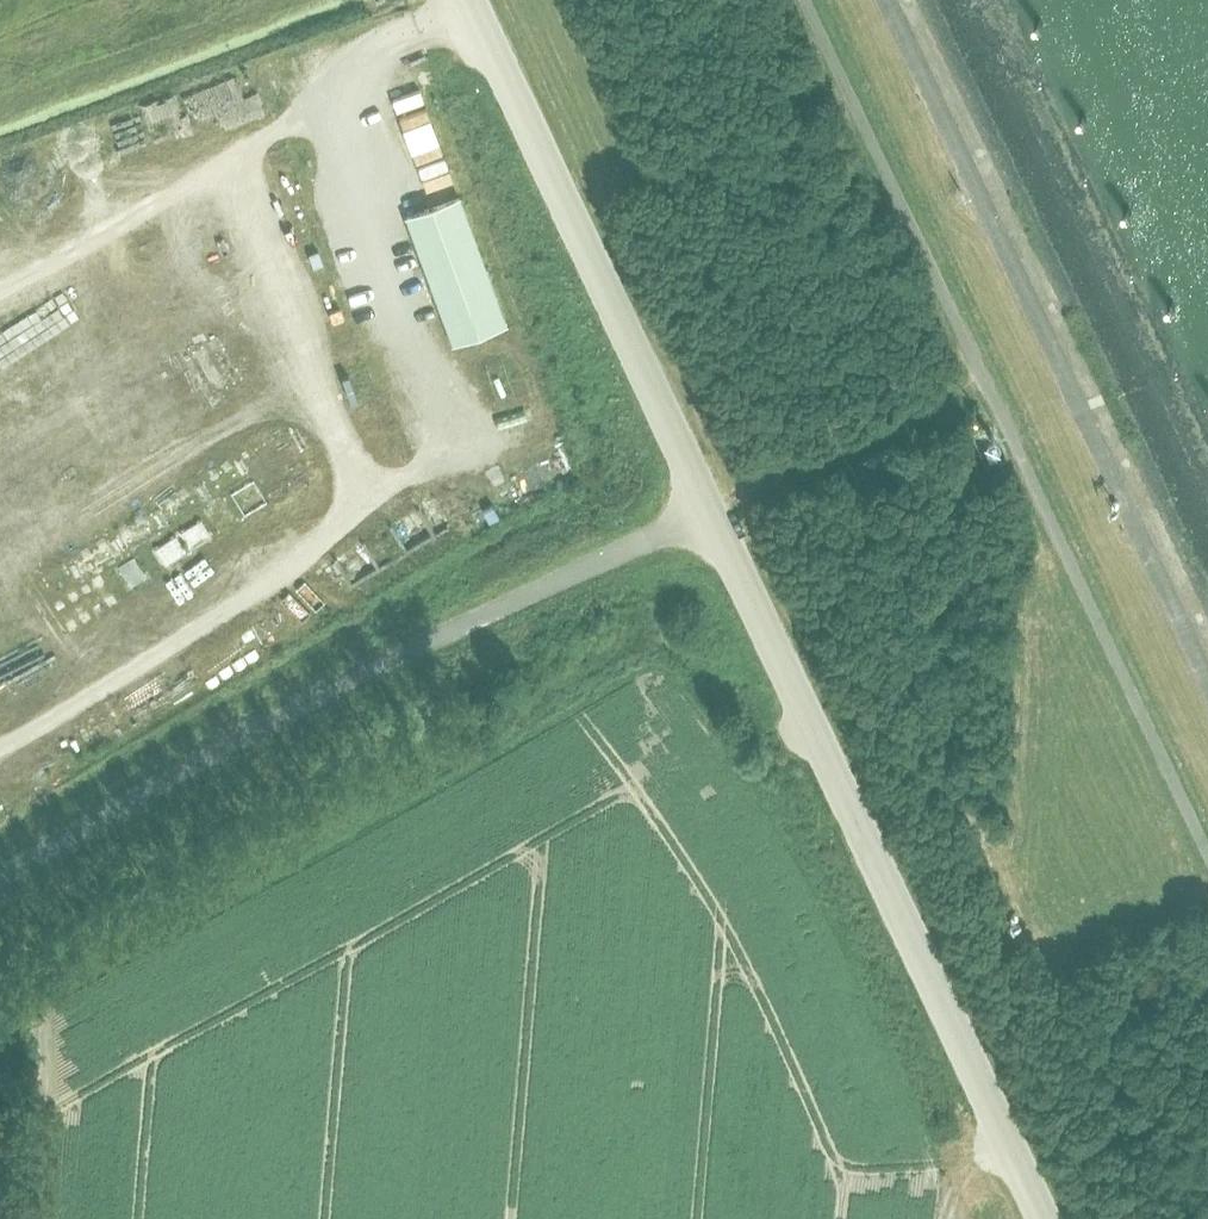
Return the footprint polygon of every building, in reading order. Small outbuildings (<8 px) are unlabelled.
[(164,102),(170,116),(249,86),(243,72),(164,102)] [(163,538),(172,555),(220,530),(211,512),(163,538)] [(142,550),(124,562),(140,584),(158,571),(142,550)]
